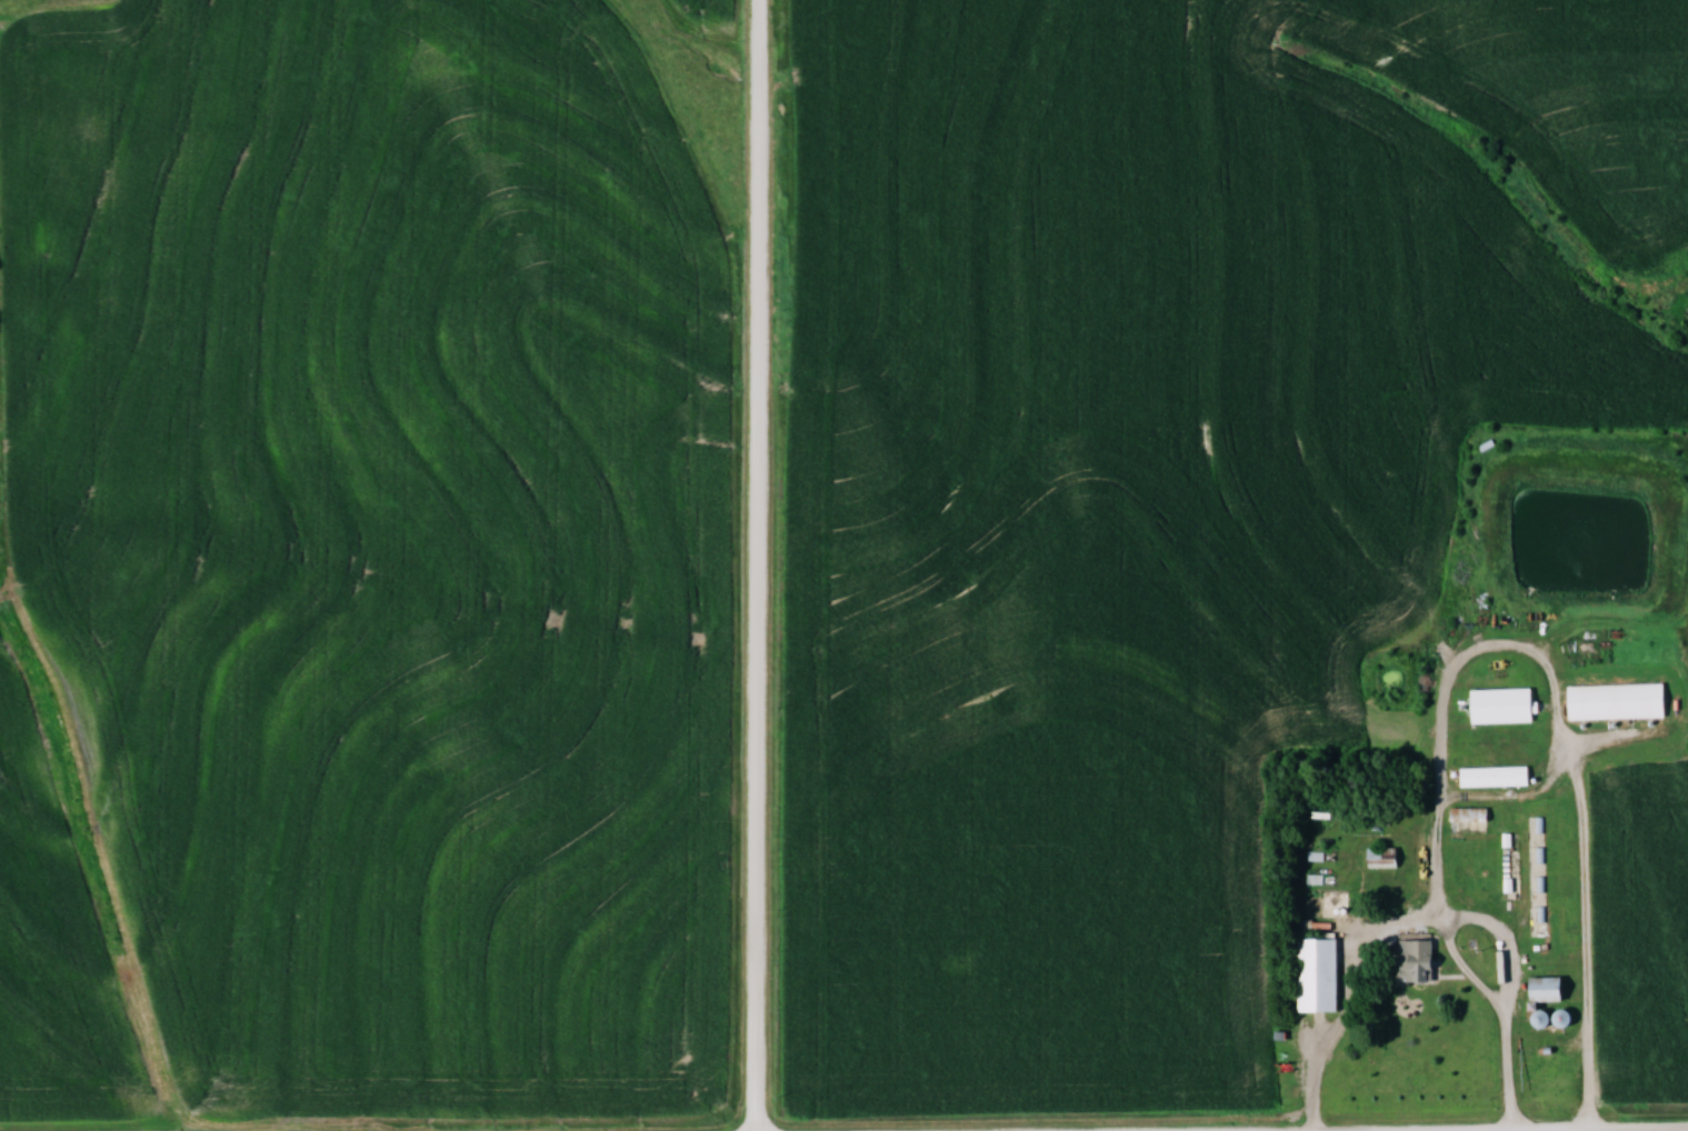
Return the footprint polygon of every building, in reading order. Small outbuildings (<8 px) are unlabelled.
[(1570,720),(1668,718),(1667,683),(1569,685),(1570,720)] [(1537,722),(1537,702),(1534,702),(1534,688),(1473,689),(1474,724),(1537,722)] [(1531,787),(1531,767),(1462,767),(1462,787),(1531,787)] [(1451,830),(1489,830),(1489,808),(1451,808),(1451,830)] [(1398,849),(1370,849),(1370,868),(1398,868),(1398,849)] [(1324,916),(1349,916),(1349,892),(1324,892),(1324,916)] [(1340,939),(1301,939),(1301,1012),(1340,1012),(1340,939)] [(1436,941),(1402,941),(1402,983),(1436,983),(1436,941)] [(1565,977),(1532,977),(1532,1002),(1565,1002),(1565,977)] [(1569,1010),(1558,1013),(1561,1027),(1573,1025),(1569,1010)]
